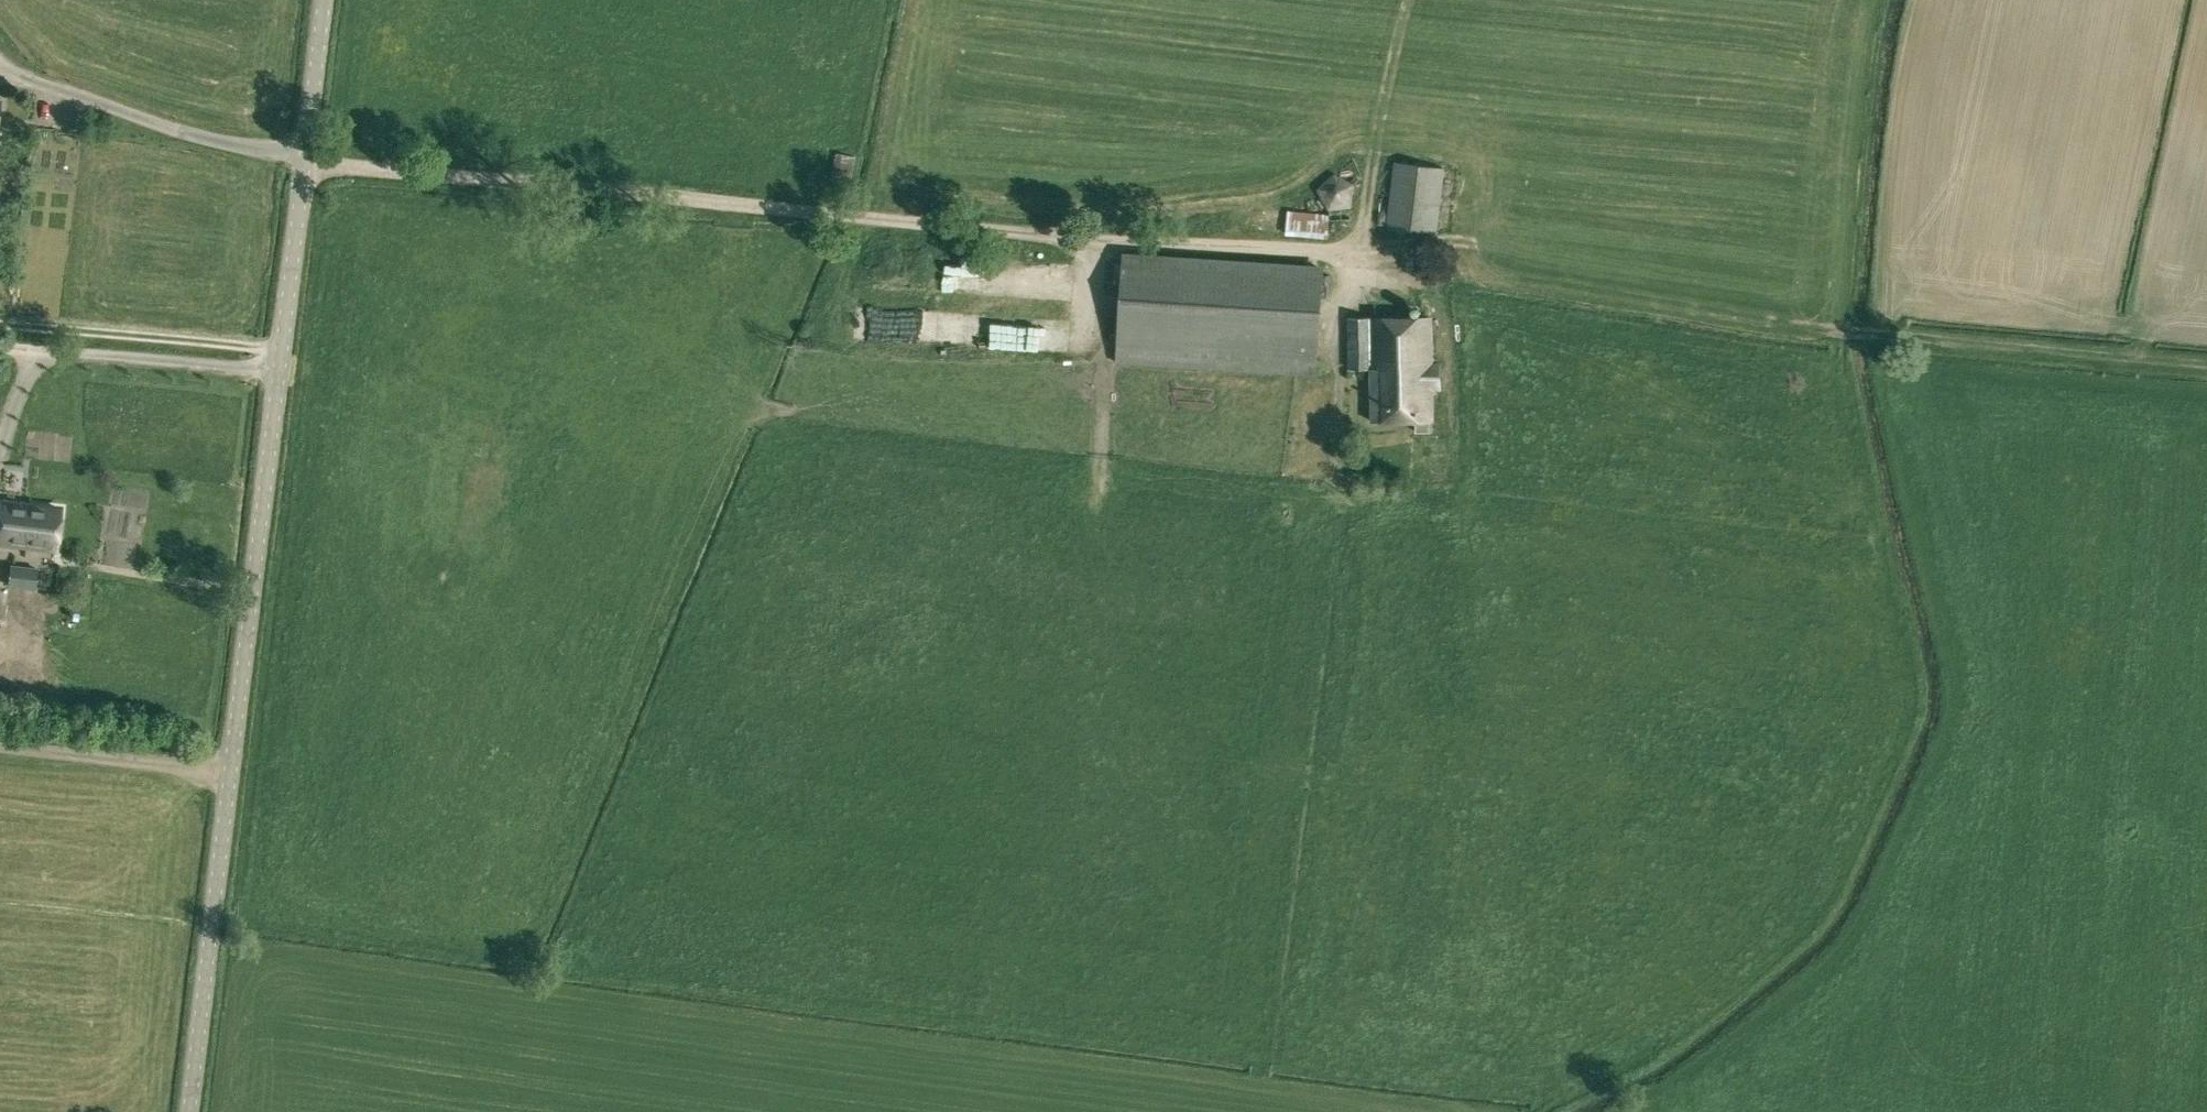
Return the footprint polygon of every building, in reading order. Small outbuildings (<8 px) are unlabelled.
[(1386,226),(1437,232),(1444,169),(1394,162),(1386,226)] [(1328,210),(1349,207),(1350,206),(1355,184),(1335,172),(1316,188),(1328,210)] [(1328,220),(1329,213),(1287,210),(1285,234),(1327,237),(1328,220)] [(1323,270),(1282,266),(1282,263),(1240,258),(1239,261),(1124,250),(1114,356),(1312,376),(1323,270)] [(917,332),(935,331),(934,306),(887,308),(888,329),(917,328),(917,332)] [(1440,389),(1440,363),(1431,364),(1430,317),(1347,318),(1348,368),(1370,368),(1371,421),(1416,420),(1416,431),(1431,430),(1431,389),(1440,389)] [(1203,400),(1204,388),(1172,384),(1171,396),(1203,400)] [(140,558),(140,478),(101,477),(100,558),(140,558)] [(0,502),(0,542),(25,545),(30,506),(0,502)] [(25,545),(55,549),(60,509),(30,506),(25,545)] [(10,585),(35,588),(37,566),(12,564),(10,585)]
